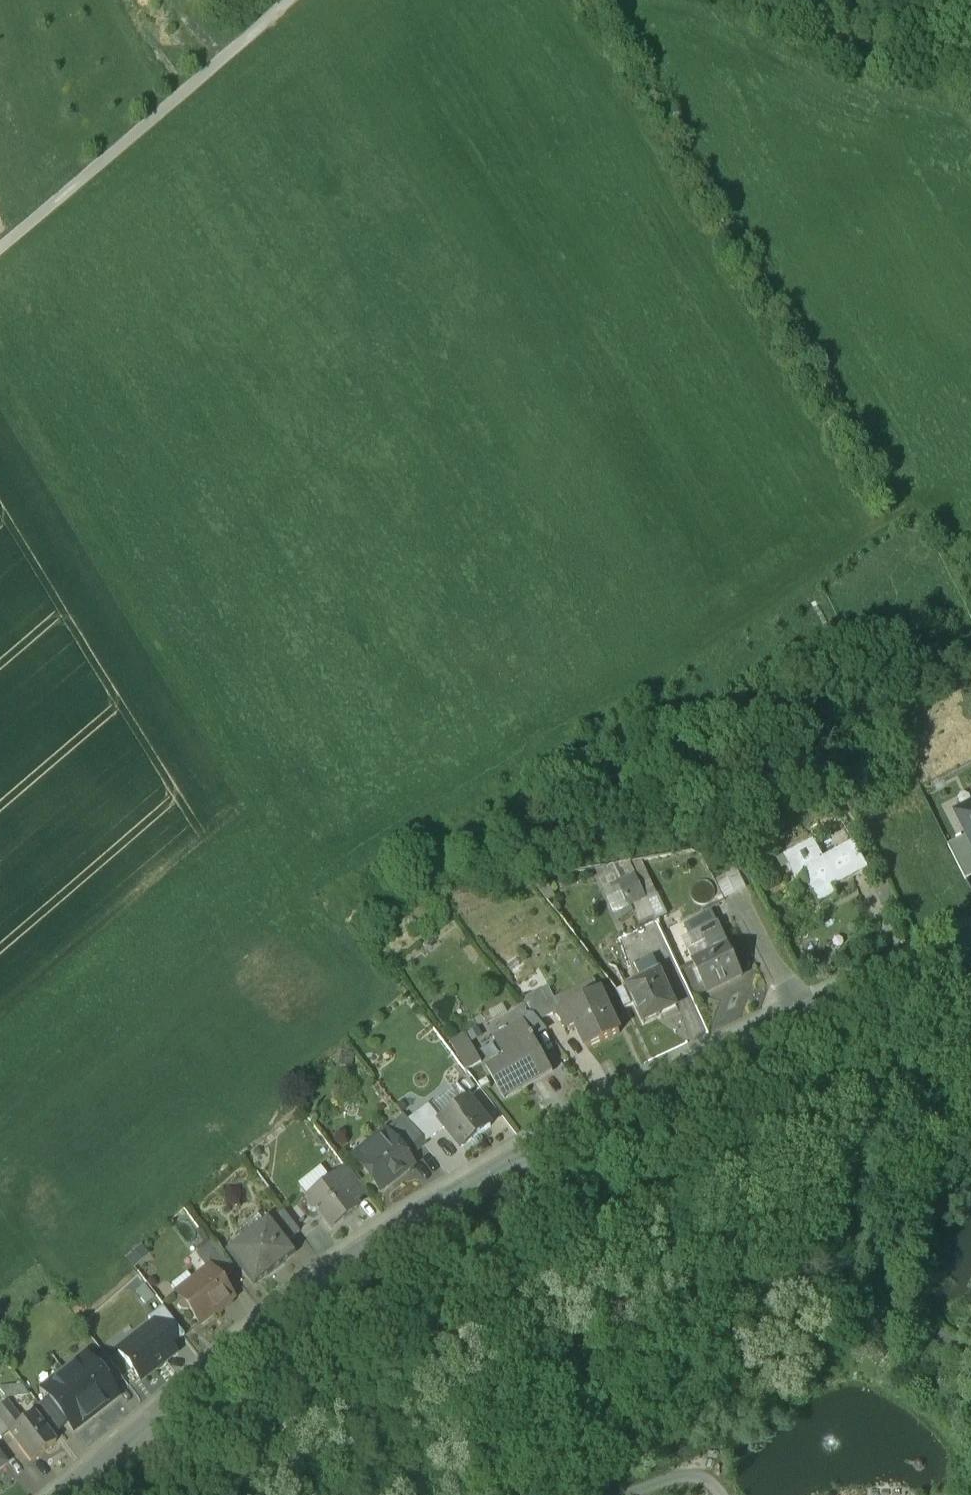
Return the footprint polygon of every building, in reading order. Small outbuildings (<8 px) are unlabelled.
[(958,809),(969,832),(970,835),(970,802),(958,809)] [(969,832),(948,843),(966,878),(970,876),(970,835),(969,832)] [(837,850),(823,857),(813,839),(783,855),(791,870),(798,866),(819,905),(836,896),(832,888),(852,877),(849,871),(864,863),(855,847),(840,855),(837,850)] [(726,895),(747,885),(739,866),(717,875),(726,895)] [(638,914),(652,907),(639,879),(625,885),(638,914)] [(702,929),(718,923),(712,910),(685,922),(691,934),(702,929)] [(728,944),(727,945),(718,923),(702,929),(706,938),(687,946),(706,990),(741,975),(728,944)] [(676,1004),(654,955),(635,963),(641,975),(626,982),(643,1019),(676,1004)] [(557,1004),(548,982),(522,994),(538,1015),(558,1006),(557,1004)] [(567,1026),(576,1022),(586,1044),(619,1030),(599,986),(557,1004),(567,1026)] [(538,1015),(533,1009),(523,1016),(528,1024),(538,1015)] [(523,1016),(492,1032),(503,1053),(485,1062),(501,1090),(549,1065),(528,1024),(523,1016)] [(467,1093),(439,1115),(446,1123),(461,1143),(489,1121),(467,1093)] [(439,1115),(429,1101),(409,1117),(426,1139),(446,1123),(439,1115)] [(409,1117),(407,1115),(388,1129),(407,1153),(426,1139),(409,1117)] [(386,1127),(370,1140),(372,1146),(357,1158),(378,1184),(383,1184),(413,1161),(388,1129),(386,1127)] [(366,1189),(347,1164),(334,1174),(353,1199),(354,1199),(366,1189)] [(334,1174),(307,1195),(308,1197),(307,1203),(310,1208),(316,1207),(330,1225),(357,1204),(354,1199),(353,1199),(334,1174)] [(270,1219),(267,1221),(283,1243),(287,1241),(293,1235),(300,1230),(284,1208),(270,1219)] [(267,1216),(226,1248),(254,1283),(295,1251),(287,1241),(283,1243),(267,1221),(270,1219),(267,1216)] [(234,1270),(212,1241),(197,1253),(208,1268),(210,1266),(221,1280),(228,1275),(234,1270)] [(208,1268),(178,1291),(180,1294),(179,1295),(178,1300),(184,1307),(188,1307),(190,1306),(201,1321),(233,1296),(221,1280),(210,1266),(208,1268)] [(154,1321),(171,1343),(185,1332),(163,1304),(149,1315),(154,1321)] [(119,1347),(141,1376),(176,1349),(171,1343),(154,1321),(119,1347)] [(123,1378),(104,1352),(93,1361),(113,1386),(117,1383),(123,1378)] [(93,1361),(87,1353),(65,1370),(95,1410),(117,1392),(113,1386),(93,1361)] [(95,1410),(65,1370),(43,1387),(49,1395),(68,1420),(73,1427),(95,1410)] [(0,1388),(0,1390),(4,1394),(8,1396),(26,1394),(23,1386),(0,1388)] [(68,1420),(49,1395),(38,1403),(58,1429),(68,1420)] [(0,1406),(0,1419),(9,1431),(17,1425),(12,1418),(15,1416),(5,1402),(0,1406)] [(9,1431),(8,1432),(10,1433),(30,1460),(55,1441),(34,1412),(17,1425),(9,1431)] [(0,1419),(0,1437),(2,1439),(10,1433),(8,1432),(9,1431),(0,1419)]
